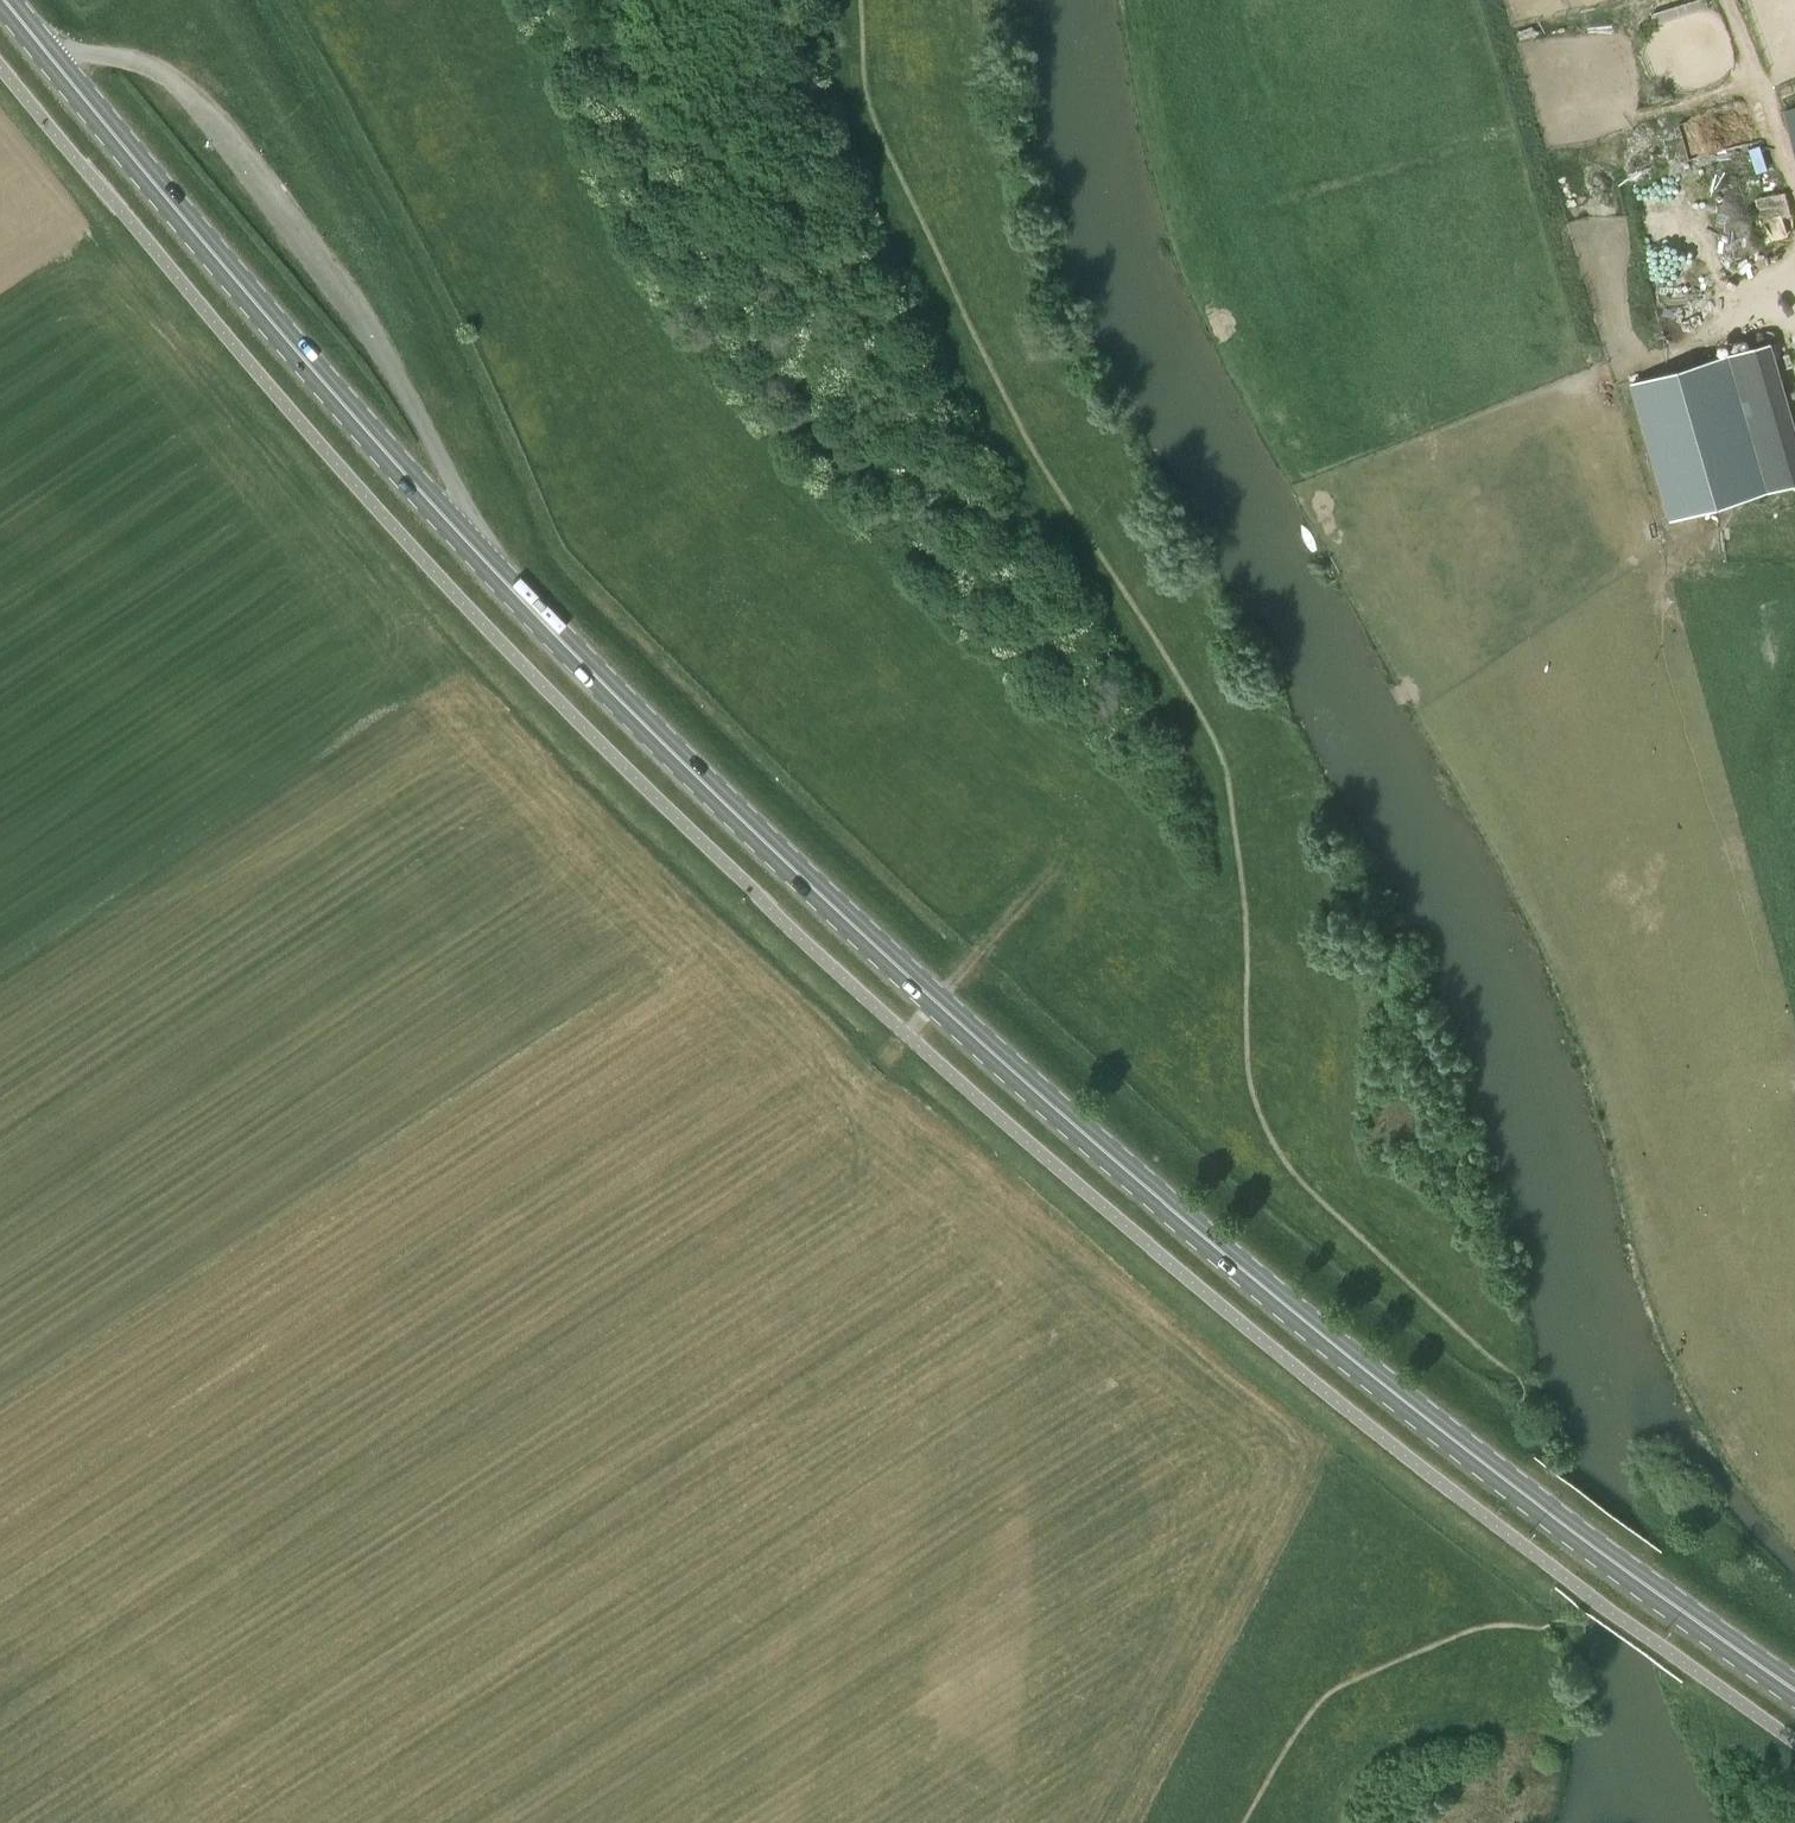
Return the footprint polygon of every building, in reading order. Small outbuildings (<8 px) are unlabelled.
[(1793,144),(1794,150),(1794,107),(1785,110),(1793,144)] [(1759,195),(1768,234),(1786,230),(1783,217),(1794,214),(1788,189),(1759,195)] [(1723,197),(1724,213),(1742,212),(1742,196),(1723,197)] [(1684,246),(1652,248),(1653,272),(1672,271),(1672,255),(1684,254),(1684,246)] [(1728,355),(1631,383),(1670,519),(1767,492),(1728,355)]
